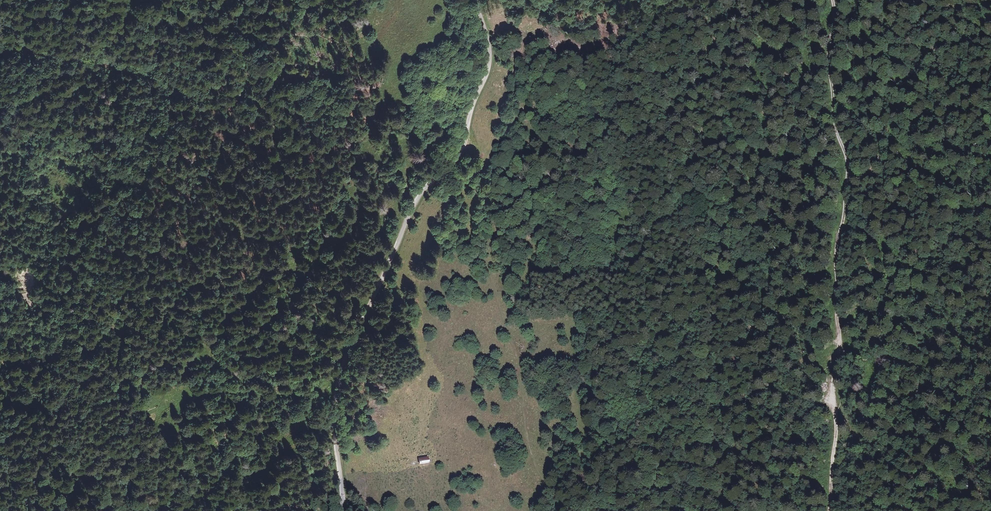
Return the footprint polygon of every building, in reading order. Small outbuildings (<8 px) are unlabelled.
[(417,465),(428,464),(427,455),(416,457),(417,465)]
